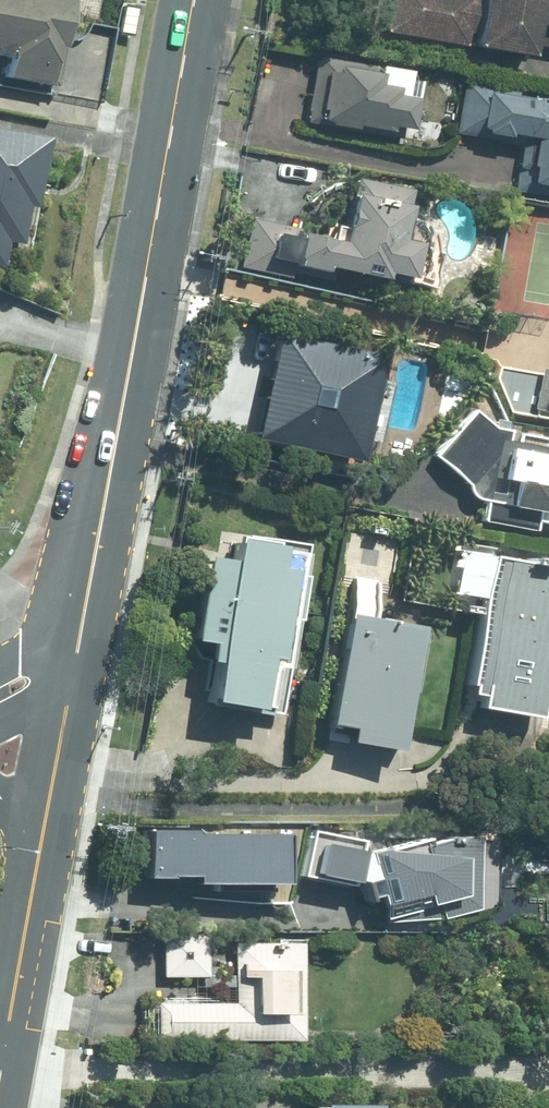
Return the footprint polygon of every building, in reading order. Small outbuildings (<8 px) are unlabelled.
[(12,56),(8,78),(59,87),(75,0),(0,0),(0,53),(12,56)] [(486,2),(477,0),(393,0),(388,31),(468,45),(471,31),(481,33),(479,42),(536,52),(537,42),(548,44),(548,0),(487,0),(486,2)] [(424,71),(322,53),(310,119),(412,137),(424,71)] [(471,81),(462,130),(501,137),(502,130),(529,135),(519,187),(548,192),(548,95),(471,81)] [(0,125),(0,266),(2,266),(7,238),(25,241),(31,204),(40,205),(52,134),(0,125)] [(346,236),(255,216),(243,267),(291,277),(294,263),(330,271),(331,264),(390,277),(392,270),(417,275),(424,240),(406,236),(417,190),(359,177),(346,236)] [(385,353),(282,331),(260,435),(363,457),(385,353)] [(543,366),(536,407),(548,409),(548,367),(543,366)] [(470,429),(458,504),(548,519),(548,442),(470,429)] [(308,543),(241,533),(238,556),(211,552),(198,636),(215,638),(212,657),(222,659),(216,701),(283,711),(308,543)] [(465,548),(457,592),(487,597),(471,682),(477,683),(476,692),(485,693),(483,704),(542,715),(548,677),(548,564),(465,548)] [(423,620),(353,609),(336,722),(356,725),(354,740),(404,747),(423,620)] [(222,833),(176,846),(196,917),(240,904),(244,920),(313,900),(319,919),(359,907),(363,920),(444,911),(477,901),(478,886),(478,825),(452,825),(452,834),(428,841),(425,830),(374,845),(370,831),(304,850),(299,831),(228,852),(222,833)] [(207,930),(163,930),(163,973),(207,973),(207,930)] [(303,938),(235,938),(235,998),(160,999),(160,1035),(303,1035),(303,938)]
